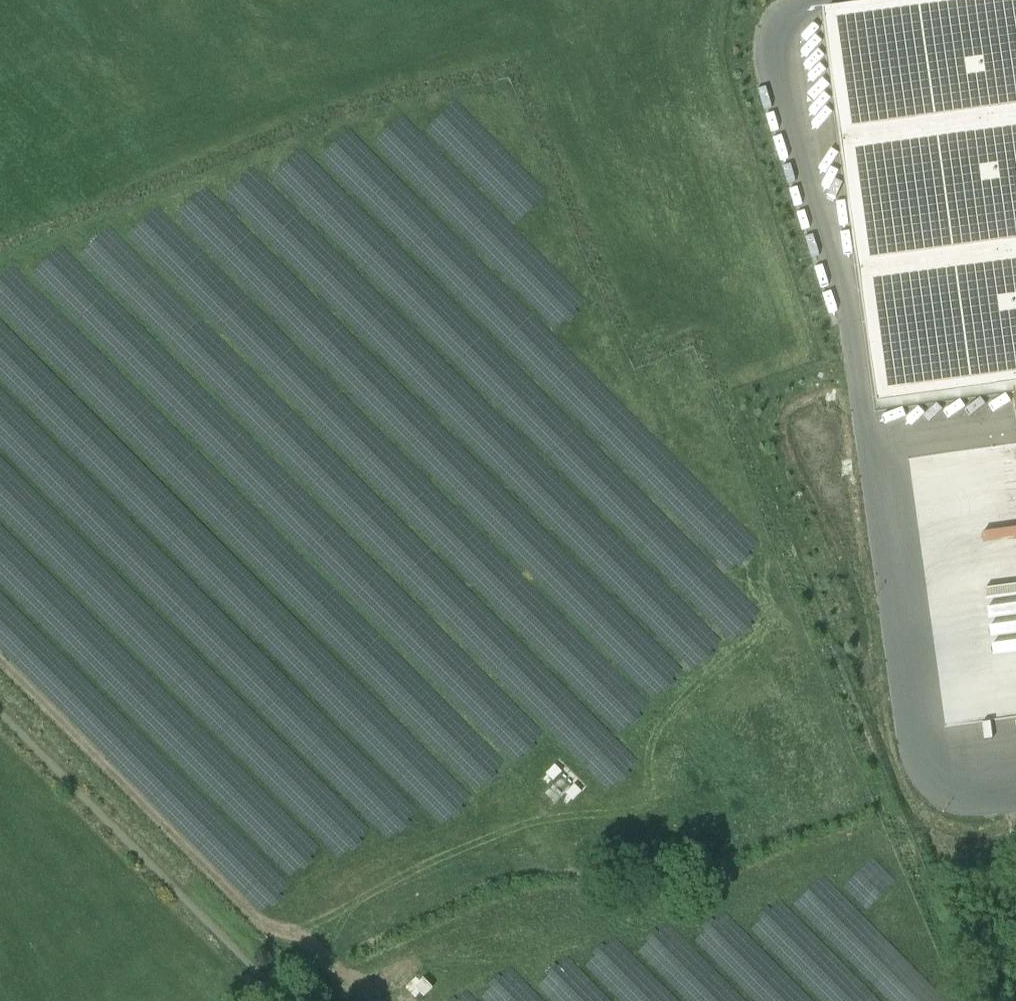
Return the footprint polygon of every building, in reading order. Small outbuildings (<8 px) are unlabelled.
[(824,16),(878,411),(1015,392),(1015,394),(1015,0),(939,0),(824,16)] [(415,987),(420,993),(423,996),(432,988),(423,979),(420,982),(415,987)]
